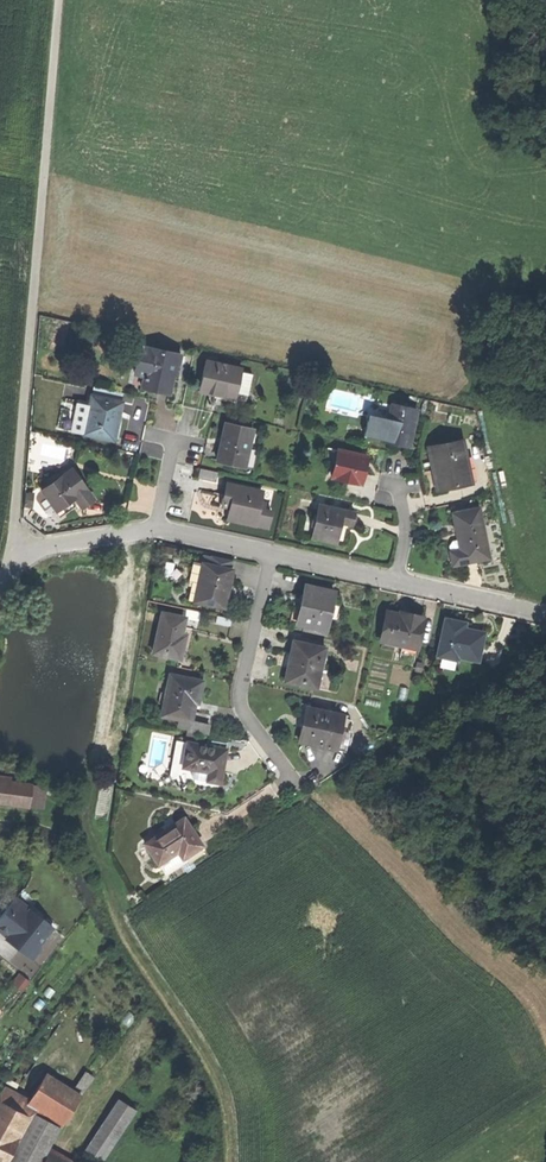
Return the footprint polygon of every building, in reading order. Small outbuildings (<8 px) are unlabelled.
[(123,342),(140,346),(142,336),(126,333),(123,342)] [(178,354),(140,346),(132,384),(153,389),(167,392),(171,374),(174,374),(178,354)] [(240,367),(204,359),(197,389),(213,393),(233,397),(240,367)] [(88,404),(76,402),(69,430),(112,440),(116,421),(120,402),(90,395),(88,404)] [(380,415),(388,417),(391,405),(382,403),(380,415)] [(391,405),(388,417),(388,419),(383,440),(396,443),(408,445),(416,410),(391,405)] [(388,419),(368,415),(363,435),(383,440),(388,419)] [(253,427),(224,421),(220,440),(215,459),(244,465),(253,427)] [(461,438),(427,445),(432,468),(436,488),(469,481),(461,438)] [(364,456),(336,449),(329,476),(357,483),(361,469),(364,456)] [(198,466),(196,476),(215,480),(217,470),(198,466)] [(71,468),(42,490),(61,516),(77,504),(79,507),(86,502),(92,497),(71,468)] [(261,514),(262,509),(263,502),(259,501),(261,490),(226,483),(221,506),(228,508),(226,519),(237,522),(253,525),(256,513),(261,514)] [(32,491),(24,490),(23,503),(31,503),(32,491)] [(352,511),(317,503),(309,536),(321,539),(333,542),(338,522),(349,525),(352,511)] [(454,528),(457,538),(459,549),(449,551),(452,564),(486,557),(476,508),(451,513),(454,528)] [(256,513),(253,525),(267,528),(271,511),(262,509),(261,514),(256,513)] [(448,546),(449,551),(459,549),(457,538),(451,539),(448,546)] [(230,571),(229,570),(231,562),(203,556),(203,560),(198,559),(197,564),(201,565),(198,583),(196,595),(197,595),(195,603),(224,609),(228,591),(226,590),(227,583),(230,571)] [(192,563),(189,581),(198,583),(201,565),(197,564),(192,563)] [(320,591),(306,588),(297,626),(327,632),(330,619),(333,605),(336,595),(320,591)] [(333,605),(330,619),(339,621),(342,607),(333,605)] [(185,609),(183,618),(187,619),(201,622),(203,613),(185,609)] [(183,618),(163,614),(155,654),(182,660),(184,650),(187,639),(183,638),(187,619),(183,618)] [(402,618),(387,615),(381,643),(417,651),(424,620),(410,617),(402,616),(402,618)] [(217,623),(231,626),(232,619),(218,616),(217,623)] [(458,625),(447,623),(438,660),(458,664),(459,659),(478,663),(484,637),(466,633),(456,631),(458,625)] [(325,651),(294,643),(289,664),(285,684),(316,691),(325,651)] [(165,707),(163,717),(193,723),(196,705),(200,705),(202,695),(204,683),(172,677),(168,696),(162,695),(160,706),(165,707)] [(334,756),(342,717),(308,710),(305,726),(302,725),(301,730),(300,734),(303,734),(300,749),(334,756)] [(350,719),(342,717),(334,756),(345,759),(350,719)] [(181,723),(180,729),(208,735),(210,725),(193,722),(193,725),(181,723)] [(184,769),(188,744),(177,742),(171,776),(174,780),(184,782),(186,769),(184,769)] [(227,750),(188,744),(184,769),(186,769),(184,782),(216,788),(217,783),(221,784),(225,764),(227,750)] [(16,805),(18,788),(8,787),(8,781),(0,780),(0,803),(16,805)] [(16,805),(28,806),(30,783),(8,781),(8,787),(18,788),(16,805)] [(42,784),(30,783),(28,806),(39,807),(42,784)] [(146,845),(159,865),(178,852),(183,860),(203,846),(192,830),(185,819),(146,845)] [(164,872),(183,860),(178,852),(159,865),(164,872)] [(17,898),(14,902),(29,914),(32,911),(32,910),(17,898)] [(9,937),(18,943),(20,950),(33,960),(41,951),(41,944),(53,929),(32,911),(29,914),(14,902),(0,919),(0,929),(2,930),(9,937)] [(18,943),(9,937),(7,939),(20,950),(18,943)] [(73,1092),(81,1097),(93,1079),(85,1073),(73,1092)] [(45,1075),(28,1102),(38,1107),(55,1081),(45,1075)] [(81,1097),(73,1092),(55,1081),(38,1107),(19,1142),(7,1161),(43,1161),(50,1149),(81,1097)] [(19,1142),(38,1107),(28,1102),(2,1088),(0,1093),(0,1132),(19,1142)] [(118,1100),(86,1150),(103,1161),(135,1111),(118,1100)] [(19,1142),(0,1132),(0,1161),(7,1161),(19,1142)] [(50,1149),(43,1161),(73,1161),(50,1149)]
